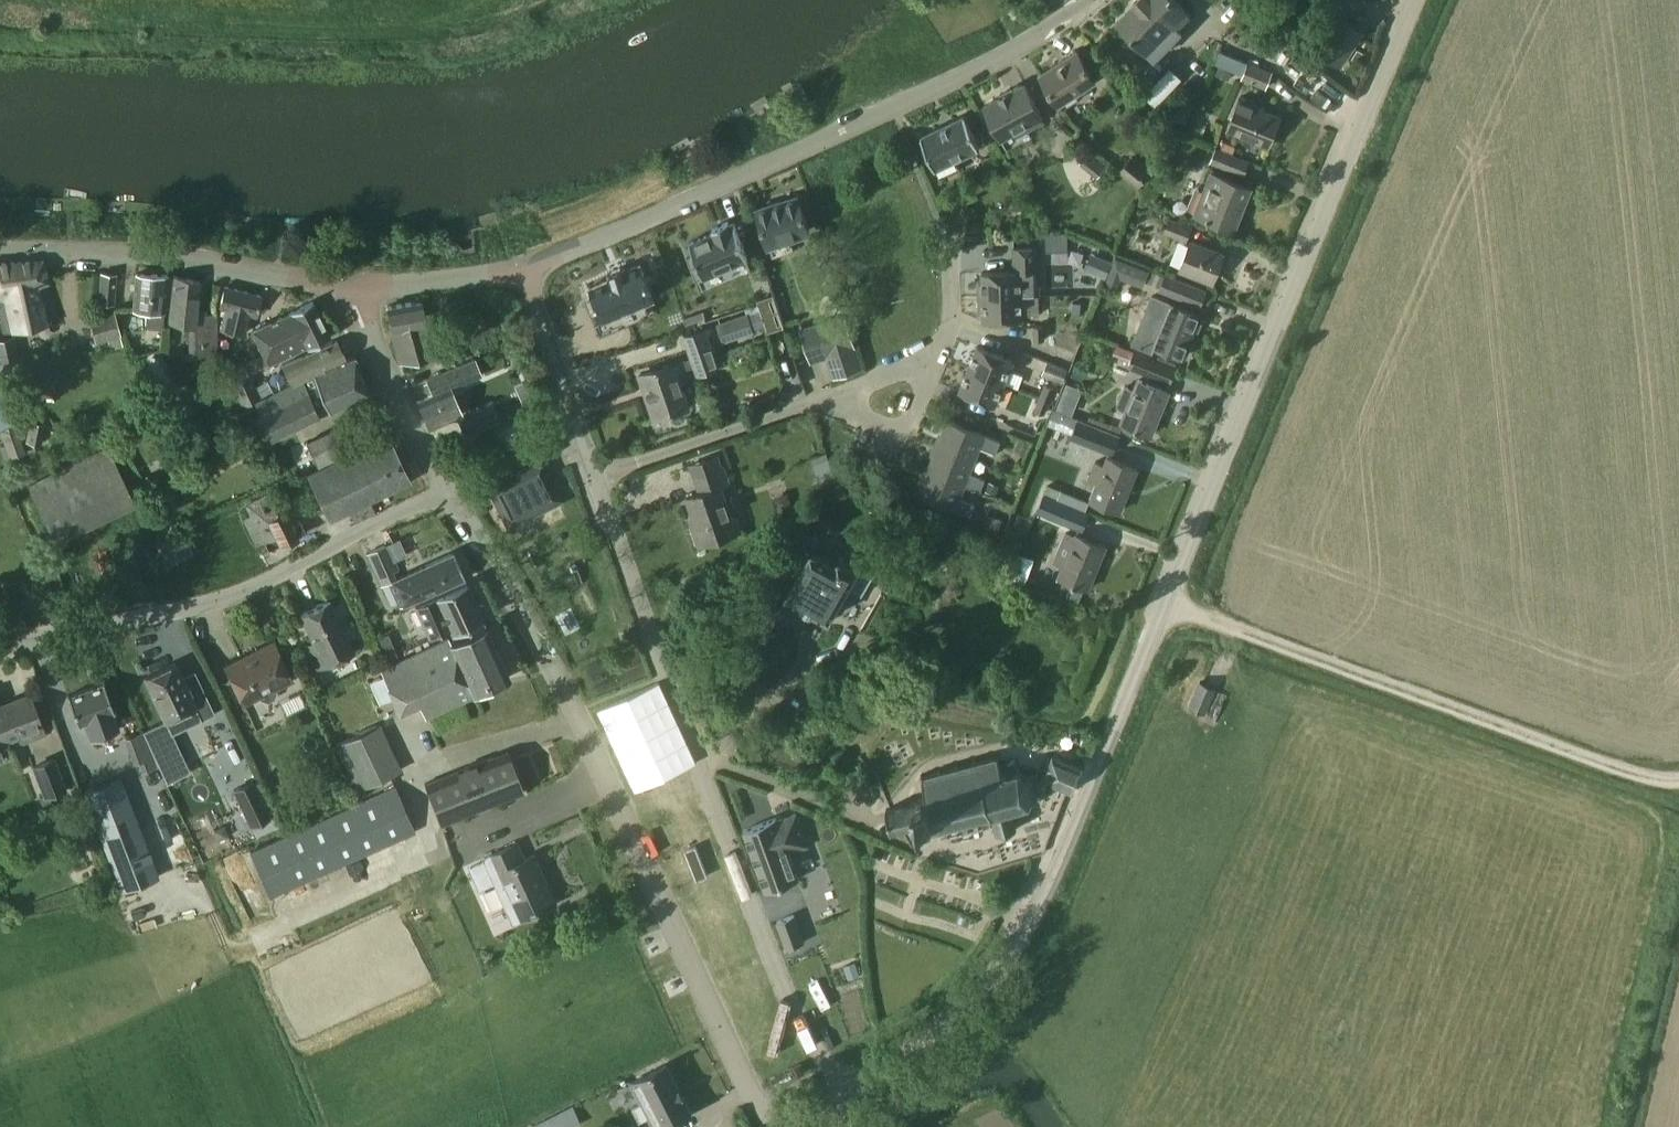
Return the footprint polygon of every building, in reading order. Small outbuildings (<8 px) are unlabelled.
[(1147,52),(1154,59),(1181,31),(1178,27),(1190,14),(1176,0),(1140,0),(1116,24),(1145,53),(1147,52)] [(1316,51),(1342,67),(1365,33),(1340,16),(1316,51)] [(1078,51),(1041,75),(1059,103),(1076,92),(1096,79),(1078,51)] [(1229,74),(1231,70),(1238,73),(1243,60),(1220,51),(1214,63),(1219,65),(1217,69),(1229,74)] [(1248,61),(1247,62),(1243,60),(1238,73),(1243,75),(1241,79),(1266,89),(1273,71),(1248,61)] [(1025,83),(985,105),(1002,136),(1004,140),(1028,127),(1044,118),(1025,83)] [(1269,146),(1281,117),(1254,106),(1256,102),(1241,96),(1228,129),(1269,146)] [(1187,122),(1194,104),(1182,99),(1181,100),(1176,98),(1169,114),(1187,122)] [(965,115),(922,136),(936,166),(955,157),(980,146),(965,115)] [(1210,162),(1244,176),(1250,161),(1216,147),(1210,162)] [(1118,171),(1138,187),(1151,170),(1132,154),(1118,171)] [(1210,170),(1193,213),(1203,217),(1234,230),(1244,207),(1252,187),(1220,175),(1210,170)] [(768,243),(810,229),(799,196),(757,210),(768,243)] [(1192,227),(1170,217),(1163,231),(1186,241),(1192,227)] [(714,231),(689,242),(703,275),(748,256),(734,223),(730,225),(728,221),(712,228),(714,231)] [(1214,282),(1225,254),(1193,241),(1181,269),(1214,282)] [(1013,271),(983,272),(983,282),(980,282),(981,297),(1022,296),(1041,295),(1039,247),(1012,248),(1013,271)] [(1110,260),(1092,253),(1085,270),(1102,278),(1110,260)] [(1142,287),(1149,271),(1118,258),(1107,284),(1117,288),(1121,277),(1142,287)] [(57,320),(45,262),(0,264),(0,313),(4,331),(57,320)] [(610,276),(590,285),(604,318),(655,297),(640,263),(626,269),(625,266),(609,273),(610,276)] [(115,304),(118,274),(97,272),(95,302),(115,304)] [(164,311),(165,311),(166,295),(167,278),(167,275),(136,273),(133,309),(146,310),(145,326),(163,328),(164,311)] [(1207,290),(1165,273),(1159,290),(1201,307),(1207,290)] [(196,310),(200,281),(174,276),(174,279),(167,278),(166,295),(172,295),(168,322),(188,324),(188,354),(217,354),(218,314),(206,313),(206,310),(196,310)] [(257,314),(261,295),(226,285),(221,304),(225,306),(221,326),(245,333),(249,312),(257,314)] [(1183,357),(1184,354),(1189,356),(1193,344),(1189,343),(1195,329),(1199,331),(1203,319),(1199,318),(1200,315),(1153,295),(1134,343),(1153,351),(1155,345),(1183,357)] [(1022,296),(981,297),(981,311),(984,311),(984,321),(1023,320),(1022,296)] [(459,341),(439,347),(430,321),(425,322),(420,299),(386,305),(390,328),(401,361),(441,352),(445,366),(465,359),(459,341)] [(269,364),(330,337),(314,301),(291,311),(292,313),(254,330),(269,364)] [(88,317),(95,343),(122,336),(115,310),(88,317)] [(723,343),(752,333),(745,311),(716,321),(723,343)] [(861,367),(845,317),(802,331),(812,360),(829,355),(836,376),(861,367)] [(1033,326),(1034,340),(1045,340),(1045,325),(1033,326)] [(693,358),(684,361),(683,359),(639,375),(654,419),(669,413),(672,420),(676,422),(679,422),(685,420),(688,416),(685,408),(689,407),(681,382),(700,375),(700,373),(719,366),(706,328),(685,335),(693,358)] [(0,337),(0,353),(4,370),(20,367),(13,334),(0,337)] [(284,363),(292,382),(346,359),(337,340),(284,363)] [(1128,367),(1170,384),(1177,368),(1170,365),(1157,360),(1117,344),(1113,354),(1130,361),(1128,367)] [(969,369),(1005,383),(1014,360),(978,346),(969,369)] [(180,386),(162,352),(147,360),(171,406),(184,400),(177,388),(180,386)] [(243,360),(225,368),(230,380),(249,372),(249,373),(266,365),(261,354),(244,362),(243,360)] [(329,411),(370,393),(355,357),(314,374),(319,385),(308,389),(303,379),(255,400),(270,436),(318,415),(313,402),(323,398),(329,411)] [(462,415),(451,389),(482,375),(475,358),(425,379),(427,383),(423,384),(428,395),(432,394),(432,396),(417,402),(428,429),(462,415)] [(1069,369),(1048,361),(1042,375),(1064,384),(1069,369)] [(1005,383),(969,369),(960,391),(996,406),(1005,383)] [(260,396),(249,373),(249,372),(230,380),(236,392),(226,396),(232,409),(260,396)] [(1152,434),(1169,391),(1139,379),(1135,389),(1125,385),(1116,407),(1126,411),(1122,422),(1152,434)] [(524,386),(530,405),(547,400),(541,381),(524,386)] [(1056,388),(1045,384),(1039,397),(1050,401),(1056,388)] [(1034,410),(1045,414),(1050,401),(1039,397),(1034,410)] [(1114,452),(1121,436),(1121,435),(1097,425),(1073,415),(1073,416),(1053,408),(1047,422),(1069,431),(1071,426),(1075,428),(1072,435),(1114,452)] [(1081,413),(1075,411),(1073,415),(1097,425),(1121,435),(1121,436),(1130,439),(1133,432),(1112,423),(1111,424),(1082,412),(1081,413)] [(12,416),(0,420),(0,429),(4,439),(3,439),(5,444),(0,446),(0,447),(5,460),(26,452),(12,416)] [(1001,441),(985,435),(949,420),(938,445),(975,460),(981,447),(997,453),(1001,441)] [(331,430),(306,441),(317,465),(342,454),(331,430)] [(376,513),(370,500),(409,481),(387,436),(307,474),(246,503),(255,523),(247,527),(261,556),(308,533),(294,502),(316,492),(329,520),(350,510),(355,522),(376,513)] [(986,479),(970,473),(975,460),(938,445),(929,470),(965,485),(981,492),(986,479)] [(108,446),(28,484),(55,543),(136,504),(108,446)] [(816,475),(819,474),(823,484),(836,476),(828,453),(811,459),(816,475)] [(727,485),(721,466),(717,455),(690,464),(700,492),(684,498),(694,524),(690,525),(697,545),(736,532),(721,487),(727,485)] [(1120,511),(1138,468),(1109,457),(1106,465),(1095,460),(1088,479),(1098,483),(1091,500),(1120,511)] [(495,484),(515,524),(562,500),(542,460),(495,484)] [(976,504),(960,497),(965,485),(929,470),(919,495),(971,516),(976,504)] [(1090,501),(1048,484),(1044,494),(1051,497),(1086,511),(1090,501)] [(1089,513),(1086,511),(1051,497),(1046,510),(1083,526),(1089,513)] [(858,564),(856,568),(839,559),(835,566),(813,554),(820,541),(791,525),(765,572),(791,586),(786,594),(803,604),(801,606),(810,611),(812,609),(829,618),(848,585),(862,593),(873,572),(858,564)] [(1026,533),(1009,526),(1005,535),(1022,541),(1026,533)] [(166,567),(197,552),(186,530),(155,545),(166,567)] [(1089,589),(1107,546),(1077,534),(1077,536),(1065,531),(1053,563),(1063,567),(1060,576),(1089,589)] [(381,586),(382,586),(396,580),(392,572),(398,569),(387,545),(366,554),(381,586)] [(398,603),(400,607),(464,578),(454,554),(396,580),(382,586),(391,606),(398,603)] [(707,574),(698,581),(707,593),(717,585),(707,574)] [(452,634),(484,620),(467,581),(418,603),(431,634),(449,626),(452,634)] [(316,670),(353,652),(329,601),(300,615),(314,643),(305,647),(316,670)] [(473,692),(509,676),(486,627),(450,643),(448,640),(383,671),(400,709),(418,701),(426,717),(474,695),(473,692)] [(273,642),(226,665),(233,679),(231,684),(235,692),(240,693),(245,703),(260,696),(261,700),(268,702),(275,698),(277,691),(276,688),(292,681),(273,642)] [(170,734),(171,734),(215,714),(195,671),(181,677),(175,664),(145,678),(164,720),(170,734)] [(1199,681),(1189,704),(1188,706),(1207,714),(1217,689),(1199,681)] [(104,683),(68,696),(78,723),(85,721),(91,739),(119,729),(112,711),(114,710),(104,683)] [(45,735),(31,696),(0,707),(0,745),(20,738),(22,743),(45,735)] [(189,772),(171,734),(170,734),(164,720),(142,730),(167,782),(189,772)] [(360,734),(334,745),(355,791),(401,770),(380,724),(360,734)] [(1092,755),(1098,742),(1088,738),(1082,751),(1092,755)] [(440,827),(462,819),(524,793),(508,752),(425,784),(440,827)] [(1018,767),(1018,771),(1003,774),(1000,758),(1001,756),(999,754),(997,756),(977,762),(976,759),(973,759),(974,763),(959,767),(958,763),(956,764),(956,767),(942,771),(941,768),(938,769),(939,772),(924,776),(921,775),(919,777),(922,779),(925,795),(919,797),(920,801),(886,809),(891,831),(918,824),(926,823),(928,829),(934,828),(937,828),(938,832),(941,831),(941,827),(955,823),(956,828),(960,827),(958,822),(972,819),(974,824),(978,822),(977,818),(991,814),(992,819),(993,819),(998,835),(1018,831),(1013,813),(1014,813),(1013,809),(1027,805),(1030,809),(1032,807),(1030,804),(1035,794),(1038,795),(1039,793),(1036,791),(1033,778),(1035,776),(1034,773),(1031,775),(1021,771),(1021,767),(1018,767)] [(1043,780),(1072,791),(1082,766),(1053,755),(1043,780)] [(68,789),(55,757),(31,766),(44,798),(68,789)] [(159,877),(121,778),(84,792),(122,891),(159,877)] [(232,789),(251,827),(274,816),(256,778),(232,789)] [(270,897),(415,832),(394,786),(249,851),(270,897)] [(789,852),(808,846),(797,814),(778,821),(777,818),(744,830),(766,891),(799,879),(789,852)] [(517,843),(484,858),(498,887),(514,923),(522,919),(556,903),(534,855),(524,860),(517,843)] [(789,917),(789,900),(765,900),(766,917),(789,917)] [(778,922),(787,949),(804,942),(794,915),(778,922)] [(649,1117),(654,1126),(667,1126),(692,1114),(667,1065),(631,1083),(641,1102),(631,1108),(639,1122),(649,1117)] [(536,1126),(537,1126),(569,1126),(581,1122),(580,1121),(574,1108),(550,1119),(536,1126)]
